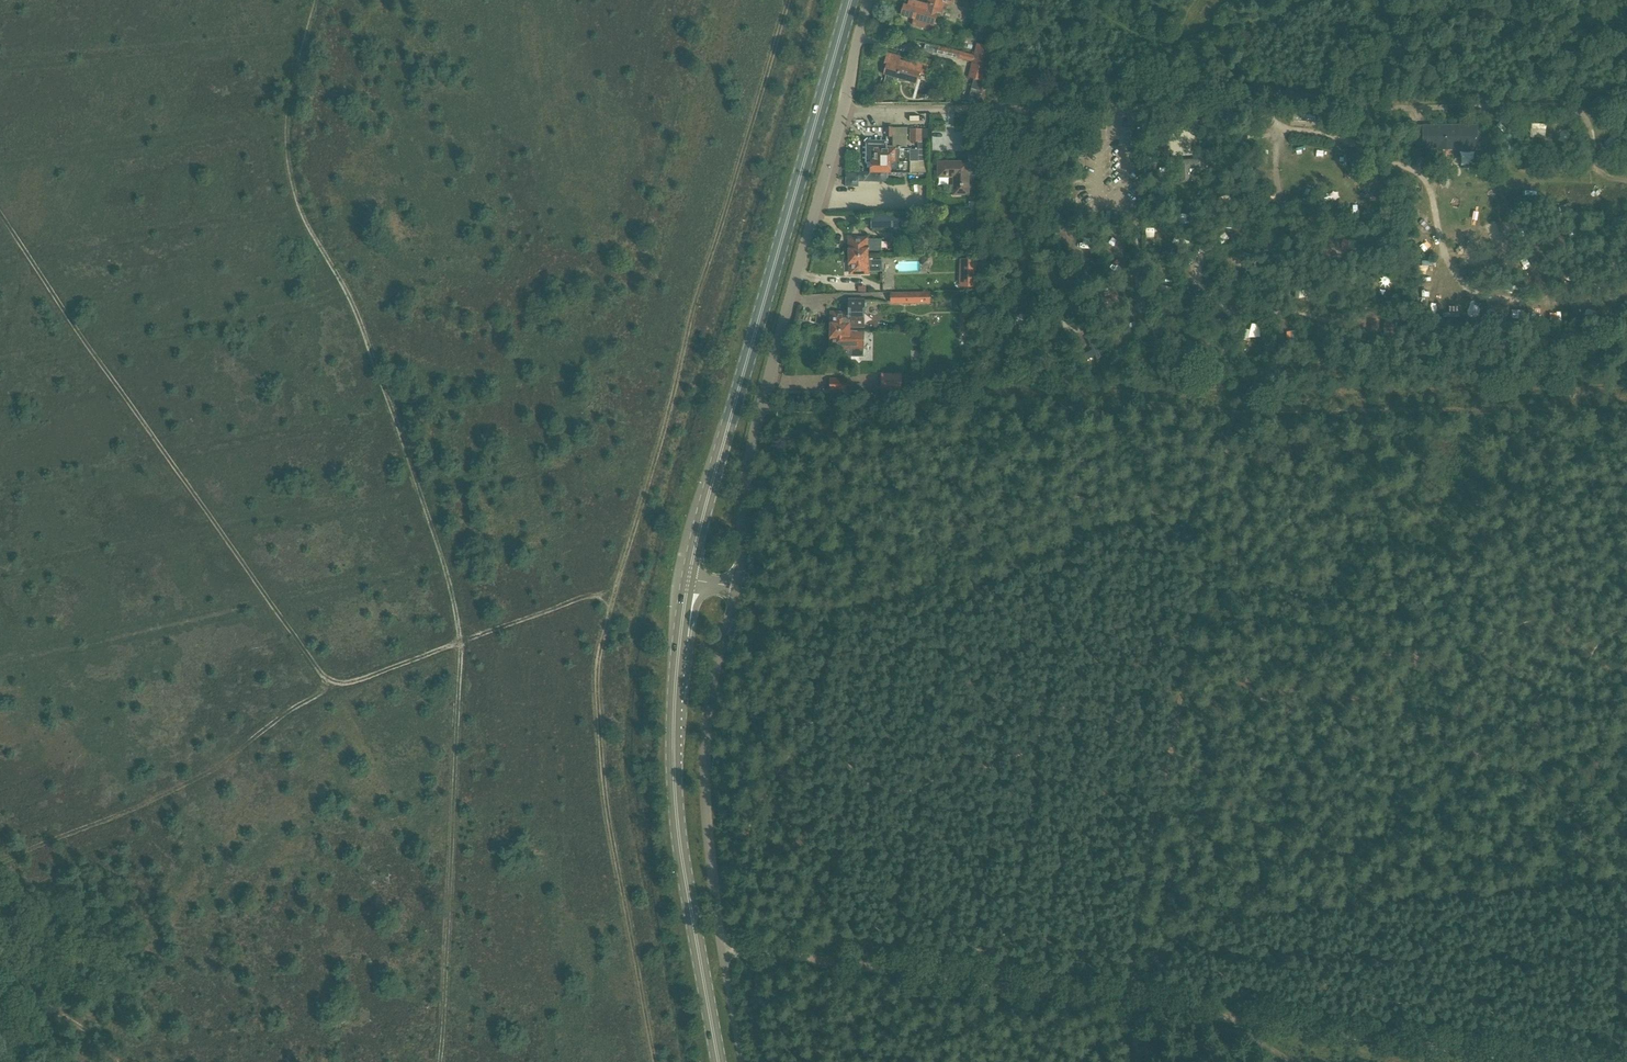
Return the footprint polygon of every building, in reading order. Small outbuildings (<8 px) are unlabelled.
[(901,15),(914,19),(912,25),(933,31),(938,13),(942,15),(946,3),(947,3),(953,5),(954,0),(929,0),(927,4),(913,0),(911,0),(909,6),(905,4),(901,15)] [(977,44),(974,55),(981,57),(984,45),(977,44)] [(981,57),(990,59),(993,48),(984,45),(981,57)] [(984,82),(985,82),(990,59),(981,57),(974,55),(939,47),(937,54),(973,62),(968,78),(974,80),(984,82)] [(927,77),(931,65),(912,60),(911,64),(901,61),(902,58),(888,54),(886,63),(888,64),(884,75),(898,79),(900,75),(918,80),(920,74),(927,77)] [(918,80),(900,75),(898,79),(916,85),(918,80)] [(1293,121),(1316,122),(1317,113),(1294,112),(1293,121)] [(978,116),(968,116),(968,126),(977,126),(978,116)] [(1158,127),(1149,127),(1149,138),(1168,138),(1168,127),(1163,127),(1163,125),(1158,125),(1158,127)] [(1416,148),(1422,148),(1422,149),(1438,149),(1438,150),(1440,150),(1440,157),(1454,157),(1454,150),(1455,150),(1455,149),(1478,148),(1478,125),(1416,125),(1416,148)] [(910,129),(910,142),(928,142),(929,129),(910,129)] [(870,141),(867,144),(867,162),(872,162),(872,171),(889,172),(889,173),(911,174),(911,161),(911,150),(911,149),(898,149),(898,146),(887,146),(888,141),(870,141)] [(919,149),(911,150),(911,161),(919,161),(919,149)] [(1192,158),(1181,158),(1182,183),(1193,183),(1192,158)] [(976,162),(968,162),(939,163),(939,177),(953,177),(953,196),(969,196),(968,175),(976,175),(976,162)] [(895,228),(895,215),(871,215),(872,229),(895,228)] [(882,251),(882,239),(867,239),(867,238),(849,239),(850,257),(869,256),(869,251),(882,251)] [(977,238),(968,238),(968,253),(977,253),(977,238)] [(883,271),(883,260),(869,260),(869,256),(850,257),(850,273),(869,273),(869,272),(883,271)] [(978,259),(961,258),(960,286),(978,287),(978,259)] [(928,302),(928,293),(902,293),(902,302),(928,302)] [(851,332),(851,326),(864,326),(865,301),(850,300),(849,313),(832,313),(831,331),(851,332)] [(964,329),(973,329),(973,314),(964,314),(964,329)] [(857,332),(851,332),(831,331),(831,348),(849,348),(849,347),(852,347),(851,357),(864,357),(865,336),(857,335),(857,332)] [(902,388),(902,378),(882,377),(882,387),(902,388)] [(847,379),(831,379),(831,390),(847,390),(847,379)]
